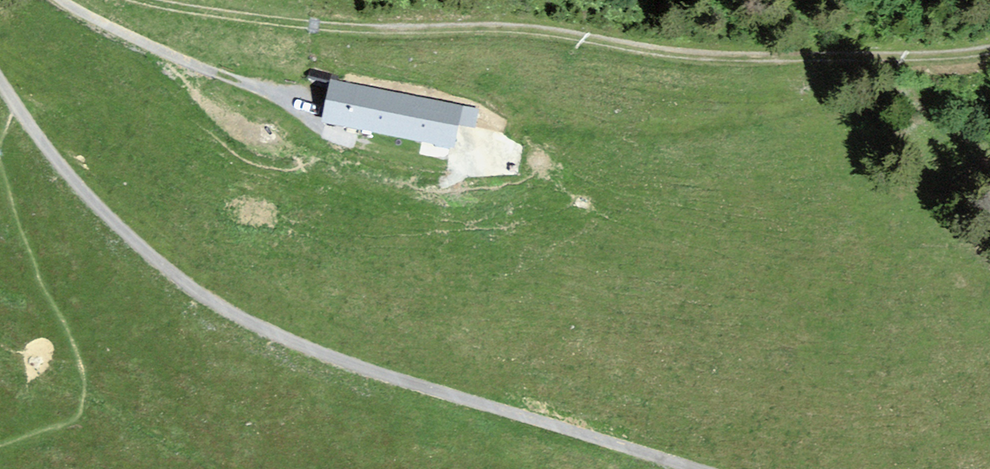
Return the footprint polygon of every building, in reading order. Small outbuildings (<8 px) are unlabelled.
[(464,108),(328,88),(322,128),(458,148),(464,108)]
